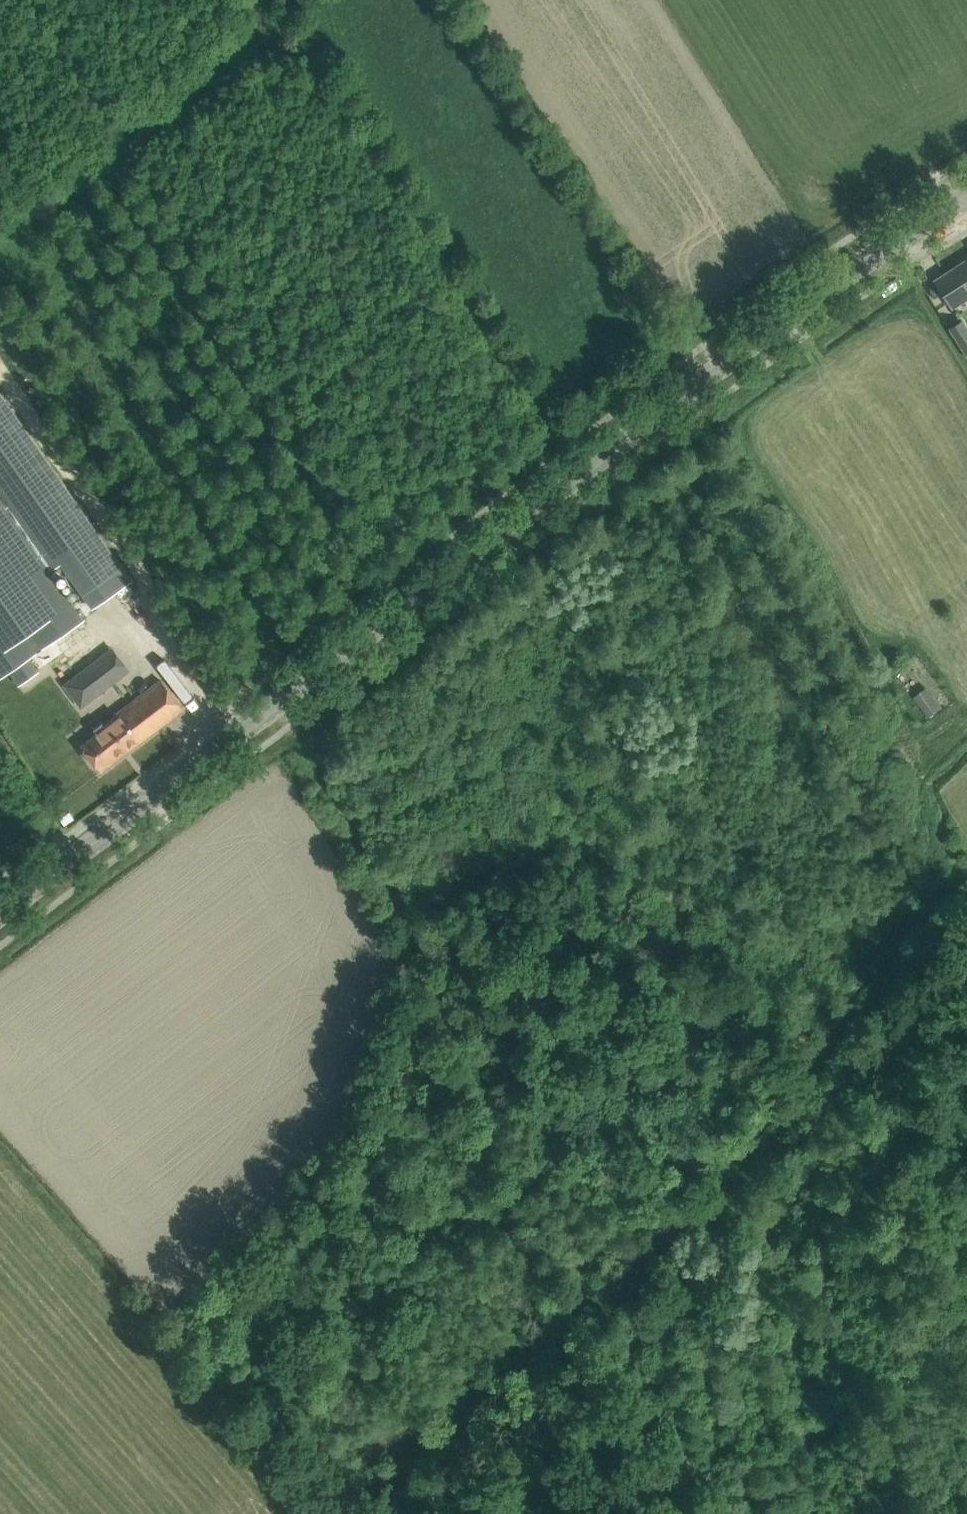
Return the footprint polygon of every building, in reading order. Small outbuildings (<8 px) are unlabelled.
[(935,278),(954,306),(966,298),(966,258),(935,278)] [(966,355),(966,326),(963,320),(949,328),(966,355)] [(133,583),(0,392),(0,675),(133,583)] [(112,676),(99,659),(81,672),(94,690),(112,676)] [(82,746),(100,770),(183,708),(162,680),(104,723),(106,727),(82,746)]
